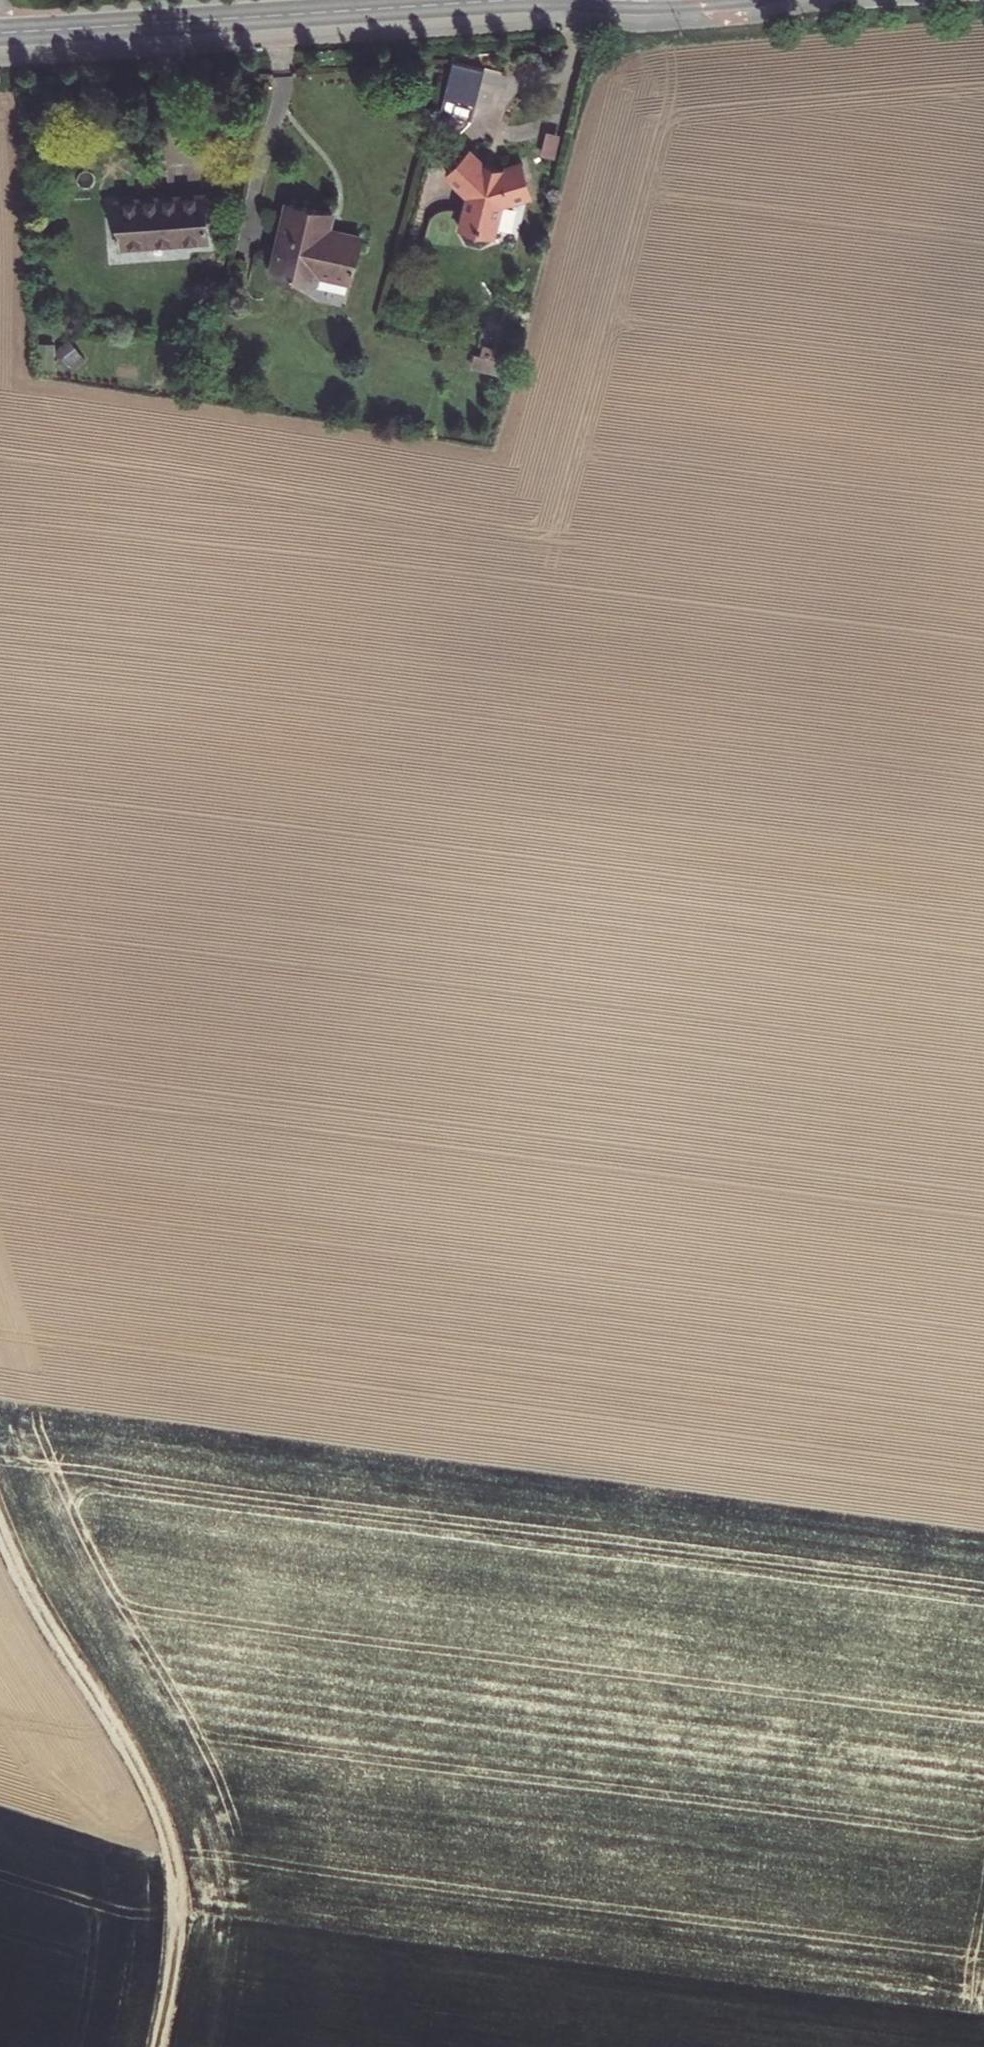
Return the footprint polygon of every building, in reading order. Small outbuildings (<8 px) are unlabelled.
[(471,120),(461,110),(443,127),(454,138),(471,120)] [(468,150),(445,173),(468,196),(460,230),(467,242),(480,245),(492,238),(501,204),(532,195),(523,163),(504,168),(482,163),(468,150)] [(204,195),(116,202),(119,247),(207,241),(204,195)] [(317,274),(351,281),(361,237),(339,232),(337,237),(326,235),(327,230),(331,213),(287,202),(271,272),(315,282),(317,274)] [(484,344),(481,355),(493,358),(495,347),(484,344)] [(476,354),(473,367),(496,373),(500,360),(493,358),(481,355),(476,354)]
